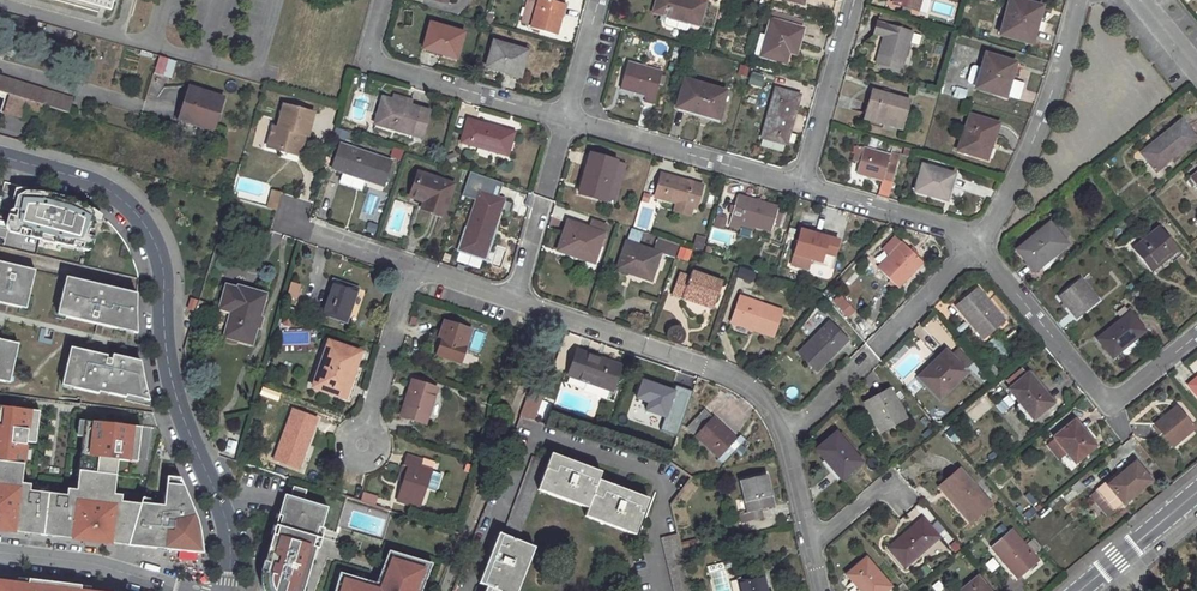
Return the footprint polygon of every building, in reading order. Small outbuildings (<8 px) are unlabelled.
[(111,10),(114,0),(76,0),(111,10)] [(531,29),(555,35),(564,4),(549,0),(539,0),(538,5),(527,2),(522,23),(532,26),(531,29)] [(653,13),(699,26),(706,2),(698,0),(657,0),(653,13)] [(894,4),(903,7),(912,10),(918,12),(921,0),(895,0),(894,4)] [(1001,35),(1029,43),(1036,21),(1037,21),(1042,7),(1015,0),(1010,0),(1001,35)] [(774,13),(772,20),(799,28),(800,21),(774,13)] [(785,64),(788,53),(790,47),(797,49),(803,29),(799,28),(772,20),(771,20),(767,37),(761,57),(785,64)] [(431,23),(423,49),(457,59),(464,33),(431,23)] [(921,35),(879,23),(876,34),(884,36),(877,63),(901,70),(908,43),(918,46),(921,35)] [(54,26),(52,32),(63,36),(64,29),(54,26)] [(761,57),(767,37),(761,35),(755,55),(761,57)] [(494,42),(486,68),(520,77),(528,52),(494,42)] [(790,47),(788,53),(795,55),(797,49),(790,47)] [(159,56),(154,72),(164,75),(169,58),(159,56)] [(987,56),(977,89),(1004,97),(1010,77),(1012,77),(1016,64),(987,56)] [(628,63),(620,89),(630,92),(631,90),(646,94),(644,102),(654,104),(663,73),(628,63)] [(877,63),(876,67),(900,74),(901,70),(877,63)] [(737,75),(746,77),(749,67),(740,65),(737,75)] [(750,73),(748,86),(762,87),(764,74),(750,73)] [(0,77),(0,94),(5,95),(42,105),(47,90),(13,80),(13,81),(0,77)] [(685,81),(678,108),(718,119),(725,93),(685,81)] [(176,130),(214,142),(218,129),(215,127),(224,97),(190,86),(176,130)] [(964,100),(967,90),(956,87),(953,97),(964,100)] [(71,98),(47,90),(42,105),(60,110),(67,112),(71,98)] [(774,90),(772,99),(775,100),(769,120),(768,120),(764,138),(787,144),(790,132),(787,131),(788,126),(791,127),(800,96),(777,90),(777,91),(774,90)] [(882,120),(880,124),(902,129),(910,101),(887,94),(886,98),(883,97),(883,93),(872,90),(865,115),(882,120)] [(383,97),(375,124),(421,138),(428,111),(383,97)] [(313,112),(284,104),(278,127),(273,126),(268,147),(282,151),(283,145),(300,150),(302,141),(300,138),(301,134),(304,135),(307,135),(313,112)] [(865,115),(864,119),(880,124),(882,120),(865,115)] [(970,116),(958,151),(987,159),(999,124),(970,116)] [(468,119),(462,142),(508,155),(514,133),(468,119)] [(1154,147),(1143,156),(1156,172),(1195,140),(1182,123),(1156,143),(1158,145),(1155,148),(1154,147)] [(341,144),(333,170),(383,187),(391,162),(341,144)] [(300,150),(283,145),(282,151),(298,155),(300,150)] [(857,146),(853,162),(860,163),(864,148),(857,146)] [(390,157),(400,159),(403,150),(392,147),(390,157)] [(864,148),(860,163),(857,174),(883,181),(892,184),(901,151),(893,149),(890,156),(864,148)] [(586,172),(579,194),(605,201),(617,162),(594,155),(589,173),(586,172)] [(617,162),(605,201),(614,204),(625,164),(617,162)] [(923,166),(916,192),(946,201),(954,174),(923,166)] [(419,174),(411,196),(425,201),(432,204),(430,210),(442,214),(453,185),(419,174)] [(694,208),(696,209),(702,186),(662,175),(656,197),(675,203),(694,208)] [(883,181),(879,196),(888,199),(892,184),(883,181)] [(39,240),(87,252),(94,221),(100,223),(101,217),(98,214),(94,212),(89,209),(85,207),(81,205),(76,203),(72,201),(68,200),(63,199),(51,195),(50,195),(49,195),(48,195),(48,194),(47,194),(46,194),(45,194),(44,194),(44,193),(43,193),(42,193),(41,193),(40,193),(39,193),(38,193),(37,193),(36,193),(35,193),(34,193),(33,193),(33,192),(32,192),(31,192),(30,192),(29,192),(29,193),(28,193),(27,193),(27,189),(15,189),(13,200),(16,201),(14,209),(10,212),(6,228),(8,233),(39,240)] [(479,191),(459,250),(484,259),(504,200),(479,191)] [(273,192),(268,208),(276,210),(281,194),(273,192)] [(738,196),(730,225),(741,229),(742,227),(743,223),(754,226),(771,232),(773,226),(776,214),(778,208),(738,196)] [(425,201),(423,207),(430,210),(432,204),(425,201)] [(694,208),(675,203),(673,210),(692,216),(694,208)] [(594,220),(591,229),(605,234),(608,225),(594,220)] [(568,221),(558,250),(570,255),(571,252),(596,260),(605,234),(591,229),(568,221)] [(1034,239),(1018,252),(1035,272),(1067,245),(1053,227),(1047,231),(1045,228),(1033,237),(1034,239)] [(1160,227),(1133,249),(1152,272),(1179,250),(1160,227)] [(801,231),(794,255),(811,260),(821,263),(820,266),(831,269),(839,241),(801,231)] [(694,235),(693,248),(703,249),(705,236),(694,235)] [(626,241),(616,269),(628,273),(629,270),(652,279),(660,254),(675,259),(680,244),(658,236),(653,251),(626,241)] [(902,244),(878,268),(899,289),(923,263),(902,244)] [(808,271),(811,260),(794,255),(791,266),(808,271)] [(9,306),(23,309),(25,298),(30,299),(36,271),(0,262),(0,304),(9,306)] [(737,267),(735,279),(753,282),(755,270),(737,267)] [(679,273),(672,295),(706,306),(711,291),(718,293),(722,281),(692,271),(690,277),(679,273)] [(134,310),(138,294),(71,279),(70,287),(65,286),(59,311),(68,313),(67,318),(98,326),(105,327),(118,330),(119,325),(138,330),(138,324),(138,322),(137,320),(137,318),(137,315),(137,313),(137,311),(137,310),(134,310)] [(333,279),(322,314),(347,322),(358,288),(333,279)] [(1082,280),(1059,298),(1077,319),(1099,301),(1082,280)] [(285,301),(297,304),(302,284),(290,281),(285,301)] [(230,318),(225,337),(231,338),(239,341),(240,337),(253,341),(257,326),(254,326),(256,319),(259,319),(265,295),(239,288),(238,289),(226,286),(220,308),(232,312),(234,312),(232,319),(230,318)] [(985,306),(980,299),(984,295),(979,288),(956,306),(983,340),(1006,321),(990,302),(985,306)] [(711,291),(706,306),(713,309),(718,293),(711,291)] [(845,320),(855,312),(841,294),(831,302),(845,320)] [(984,295),(980,299),(985,306),(990,302),(984,295)] [(193,309),(197,298),(190,297),(187,307),(193,309)] [(741,297),(733,322),(774,337),(782,312),(741,297)] [(9,306),(0,304),(0,313),(7,314),(9,306)] [(1107,333),(1098,340),(1113,358),(1145,332),(1131,314),(1114,328),(1116,330),(1109,336),(1107,333)] [(256,319),(254,326),(257,326),(261,327),(263,321),(259,319),(256,319)] [(444,336),(437,355),(461,363),(471,330),(446,321),(441,334),(444,336)] [(829,322),(799,353),(817,372),(847,341),(829,322)] [(138,330),(119,325),(118,330),(138,335),(138,334),(138,330)] [(103,337),(105,327),(98,326),(96,335),(103,337)] [(1114,328),(1107,333),(1109,336),(1116,330),(1114,328)] [(16,353),(12,352),(14,343),(0,339),(0,381),(5,382),(7,371),(12,373),(16,353)] [(352,379),(349,378),(353,366),(358,352),(329,342),(313,386),(345,398),(352,379)] [(107,356),(108,349),(100,347),(98,354),(107,356)] [(73,360),(76,349),(70,348),(67,359),(73,360)] [(145,387),(143,379),(135,377),(139,361),(113,355),(111,360),(107,359),(107,357),(98,354),(76,349),(73,360),(67,359),(62,381),(74,383),(73,388),(98,394),(98,392),(108,395),(108,394),(125,398),(126,396),(127,392),(143,396),(142,400),(148,402),(145,387)] [(577,351),(568,375),(612,391),(621,367),(577,351)] [(947,351),(919,378),(939,399),(967,373),(947,351)] [(143,379),(142,368),(141,367),(141,366),(141,365),(141,364),(141,363),(141,362),(139,361),(135,377),(143,379)] [(353,366),(349,378),(352,379),(345,398),(351,400),(362,369),(353,366)] [(1052,405),(1044,395),(1046,393),(1029,373),(1009,390),(1033,421),(1052,405)] [(412,380),(401,415),(426,423),(437,388),(412,380)] [(530,389),(520,416),(533,420),(543,393),(530,389)] [(890,391),(865,404),(880,432),(905,419),(890,391)] [(143,396),(127,392),(126,396),(142,400),(143,396)] [(987,396),(966,413),(973,422),(994,405),(987,396)] [(704,408),(685,428),(717,459),(736,439),(704,408)] [(1177,408),(1155,425),(1173,447),(1194,430),(1177,408)] [(14,433),(47,437),(50,414),(0,409),(0,434),(14,436),(14,433)] [(292,409),(274,459),(298,469),(317,418),(292,409)] [(92,420),(89,448),(111,450),(111,448),(111,445),(123,446),(123,443),(136,444),(138,421),(124,419),(124,423),(92,420)] [(1075,422),(1055,439),(1076,464),(1096,447),(1075,422)] [(837,433),(816,450),(841,480),(862,463),(837,433)] [(225,453),(235,456),(238,442),(228,439),(225,453)] [(736,439),(717,459),(722,463),(740,443),(736,439)] [(627,527),(625,531),(635,535),(648,499),(622,489),(621,494),(613,491),(615,486),(598,480),(601,473),(575,463),(573,467),(565,464),(567,459),(551,454),(548,461),(533,456),(505,530),(520,536),(538,490),(546,493),(548,489),(580,500),(578,505),(587,508),(584,516),(594,520),(596,515),(627,527)] [(406,456),(403,465),(407,467),(402,481),(396,500),(420,508),(432,471),(420,467),(422,461),(406,456)] [(7,528),(7,531),(86,542),(86,538),(99,540),(99,544),(127,547),(140,505),(120,502),(112,501),(113,495),(115,475),(84,471),(83,483),(77,483),(76,491),(76,498),(67,496),(30,491),(20,490),(21,484),(24,464),(0,461),(0,527),(7,528)] [(1136,463),(1099,494),(1115,512),(1152,482),(1136,463)] [(403,465),(398,480),(402,481),(407,467),(403,465)] [(960,471),(941,487),(953,501),(951,502),(970,523),(990,505),(960,471)] [(766,475),(741,481),(748,512),(740,514),(742,523),(763,518),(761,509),(773,506),(766,475)] [(163,507),(140,505),(127,547),(201,555),(201,554),(201,553),(201,552),(201,550),(201,549),(201,548),(200,547),(200,546),(200,544),(200,543),(200,542),(200,541),(199,539),(199,538),(199,537),(199,536),(198,535),(198,533),(198,532),(198,531),(197,530),(197,529),(197,528),(197,526),(196,525),(196,524),(196,523),(195,522),(177,479),(164,478),(163,507)] [(304,501),(307,491),(294,487),(291,497),(300,500),(294,520),(279,516),(266,558),(262,572),(262,573),(262,574),(262,575),(261,576),(261,577),(261,578),(261,579),(261,580),(261,581),(261,582),(261,583),(261,584),(261,585),(261,586),(262,586),(262,587),(262,588),(262,589),(262,590),(263,590),(304,590),(316,549),(319,539),(316,538),(319,528),(322,529),(328,508),(304,501)] [(548,489),(546,493),(578,505),(580,500),(548,489)] [(361,503),(376,506),(377,495),(362,493),(361,503)] [(285,495),(279,516),(294,520),(300,500),(291,497),(285,495)] [(596,515),(594,520),(625,531),(627,527),(596,515)] [(366,531),(380,536),(385,522),(372,517),(366,531)] [(924,520),(889,549),(905,567),(939,538),(924,520)] [(319,539),(316,549),(319,549),(325,530),(322,529),(319,528),(316,538),(319,539)] [(1012,532),(992,549),(1013,573),(1015,571),(1020,577),(1038,561),(1033,556),(1040,550),(1032,541),(1025,547),(1012,532)] [(514,587),(527,555),(531,557),(535,548),(498,533),(488,559),(493,560),(490,569),(485,567),(479,583),(487,586),(485,590),(518,590),(519,588),(514,587)] [(661,538),(674,590),(692,590),(682,548),(681,543),(678,534),(661,538)] [(696,539),(681,543),(682,548),(698,544),(696,539)] [(432,564),(389,552),(381,572),(386,574),(379,590),(366,587),(368,582),(340,573),(335,590),(416,590),(419,584),(424,585),(432,564)] [(527,555),(514,587),(519,588),(531,557),(527,555)] [(847,576),(856,587),(851,590),(887,590),(891,588),(866,559),(847,576)] [(376,584),(368,582),(366,587),(379,590),(386,574),(381,572),(376,584)] [(738,580),(740,590),(768,590),(763,573),(738,580)] [(962,590),(988,590),(978,578),(962,590)] [(80,587),(17,579),(16,585),(0,583),(0,590),(79,590),(80,587)]
